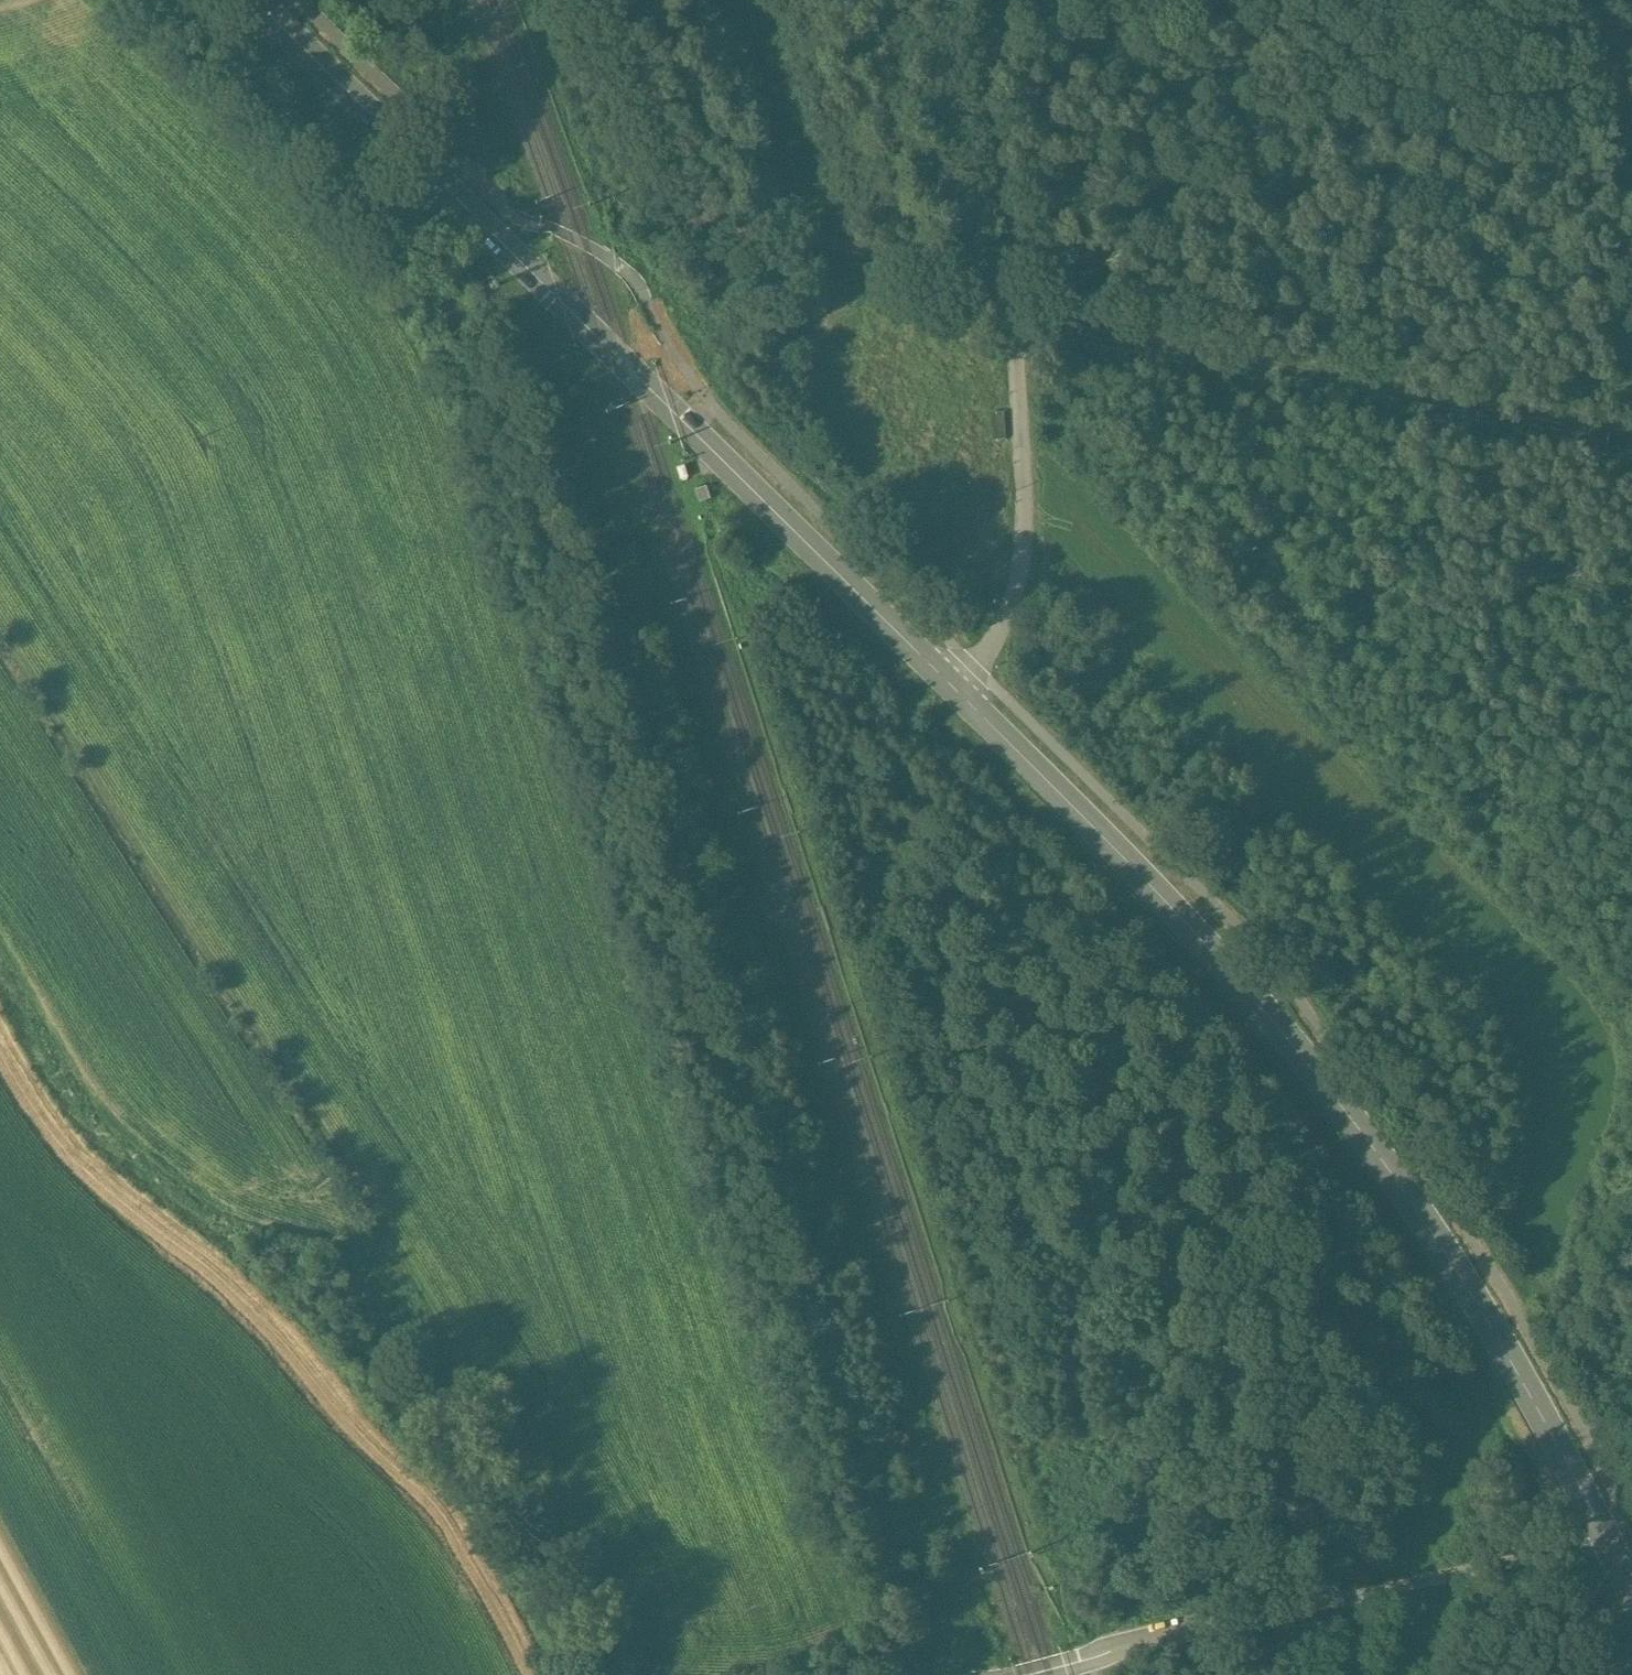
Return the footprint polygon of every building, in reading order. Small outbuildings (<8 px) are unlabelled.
[(707,485),(697,489),(701,502),(711,499),(707,485)]
